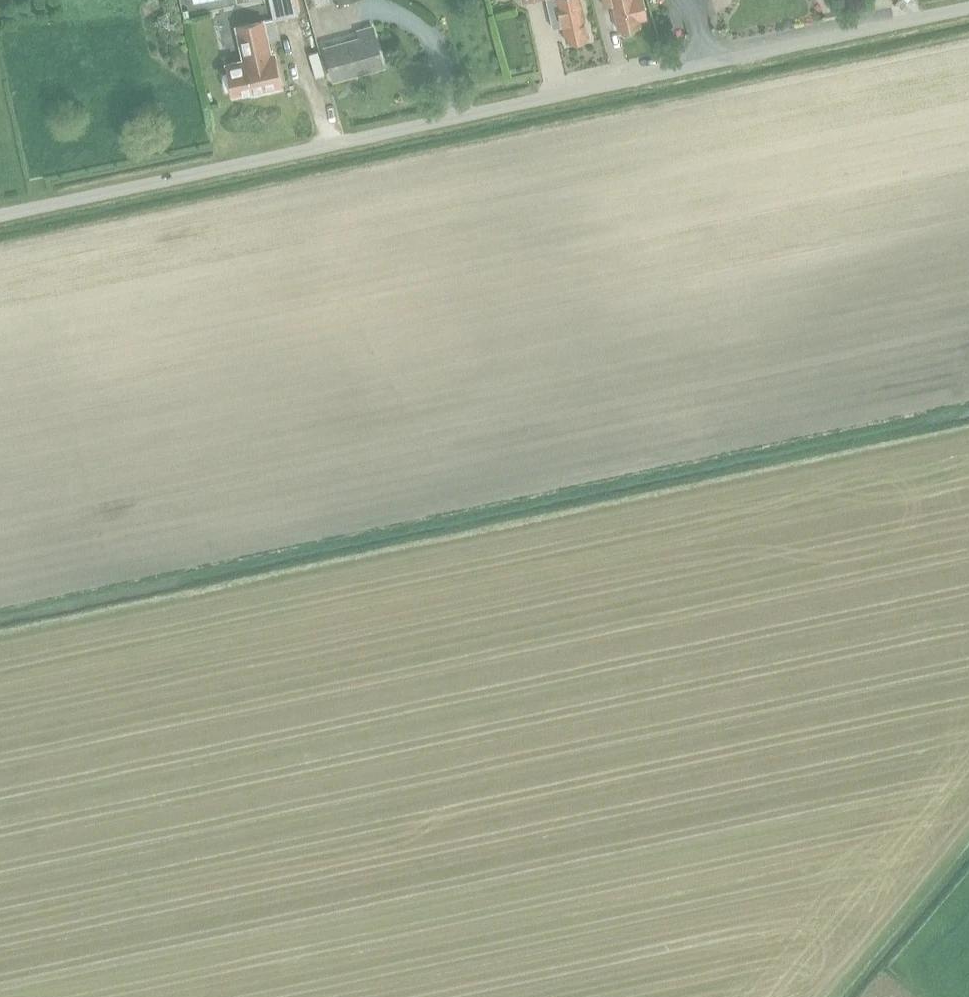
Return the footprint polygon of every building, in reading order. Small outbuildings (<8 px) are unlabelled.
[(274,20),(299,14),(296,0),(270,0),(274,20)] [(548,9),(553,28),(563,26),(567,42),(589,38),(585,18),(581,0),(546,0),(548,9)] [(605,6),(613,4),(619,31),(621,30),(622,33),(625,35),(632,33),(634,30),(634,28),(641,26),(640,19),(647,17),(644,0),(604,0),(605,6)] [(676,8),(666,11),(672,43),(683,41),(676,8)] [(275,51),(272,52),(265,18),(234,25),(242,58),(226,62),(228,72),(222,73),(226,91),(231,90),(233,97),(251,92),(252,95),(284,88),(275,51)] [(325,47),(329,60),(334,79),(383,66),(373,27),(358,31),(360,38),(325,47)]
